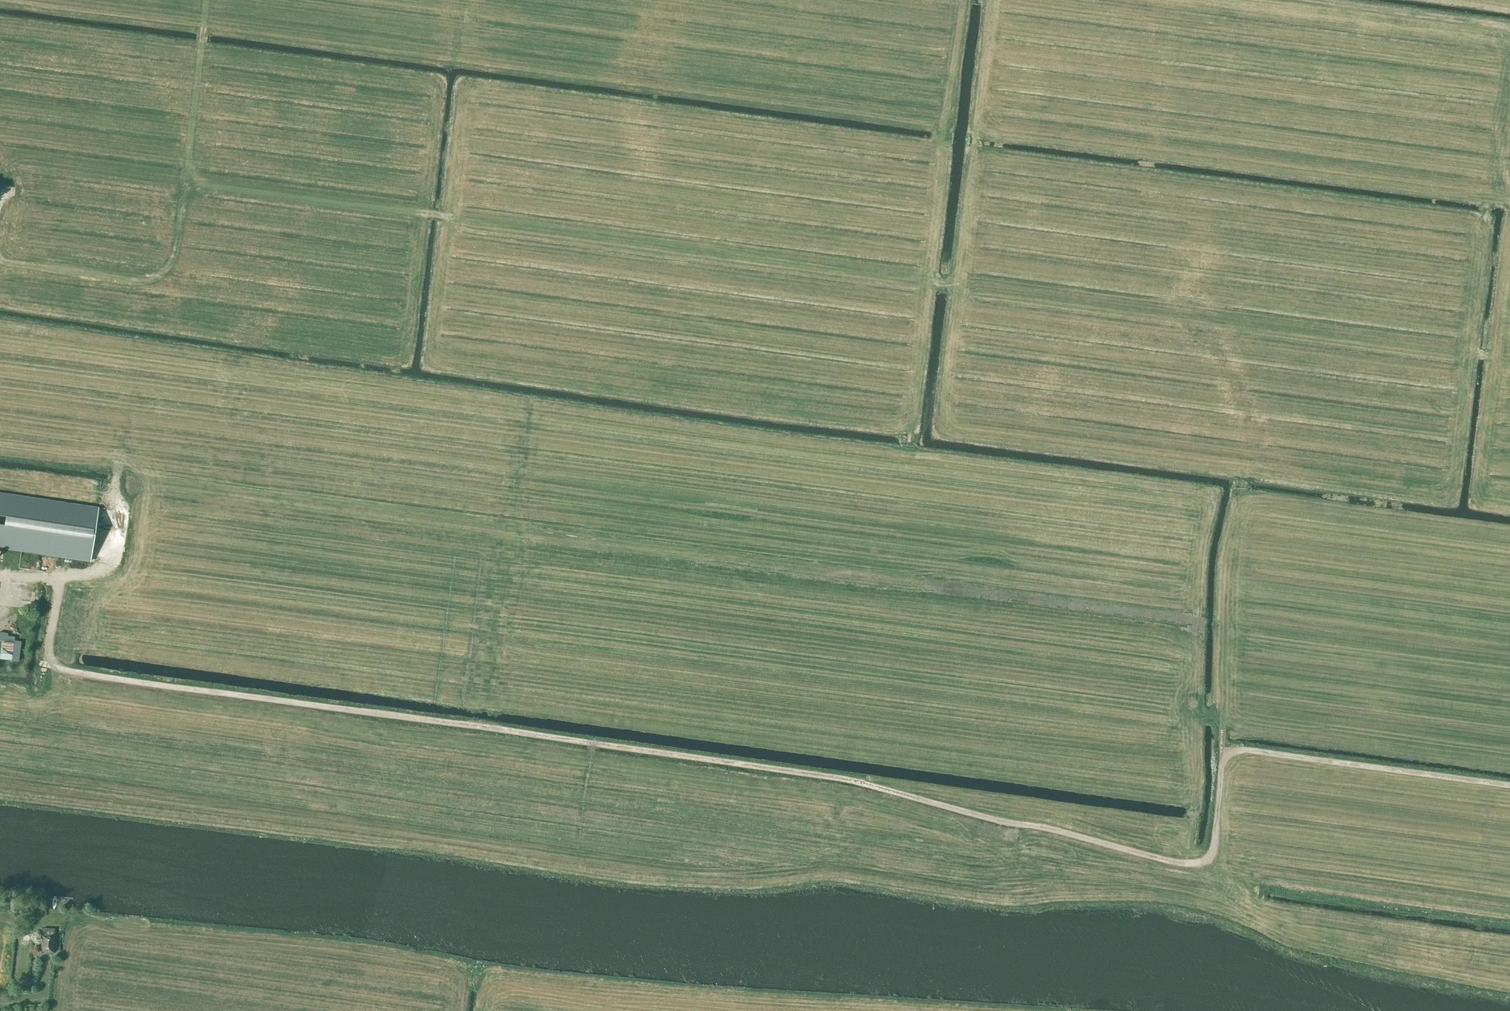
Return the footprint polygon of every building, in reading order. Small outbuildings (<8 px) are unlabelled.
[(0,494),(0,547),(90,561),(97,508),(0,494)] [(41,952),(53,953),(54,933),(43,932),(41,952)]
